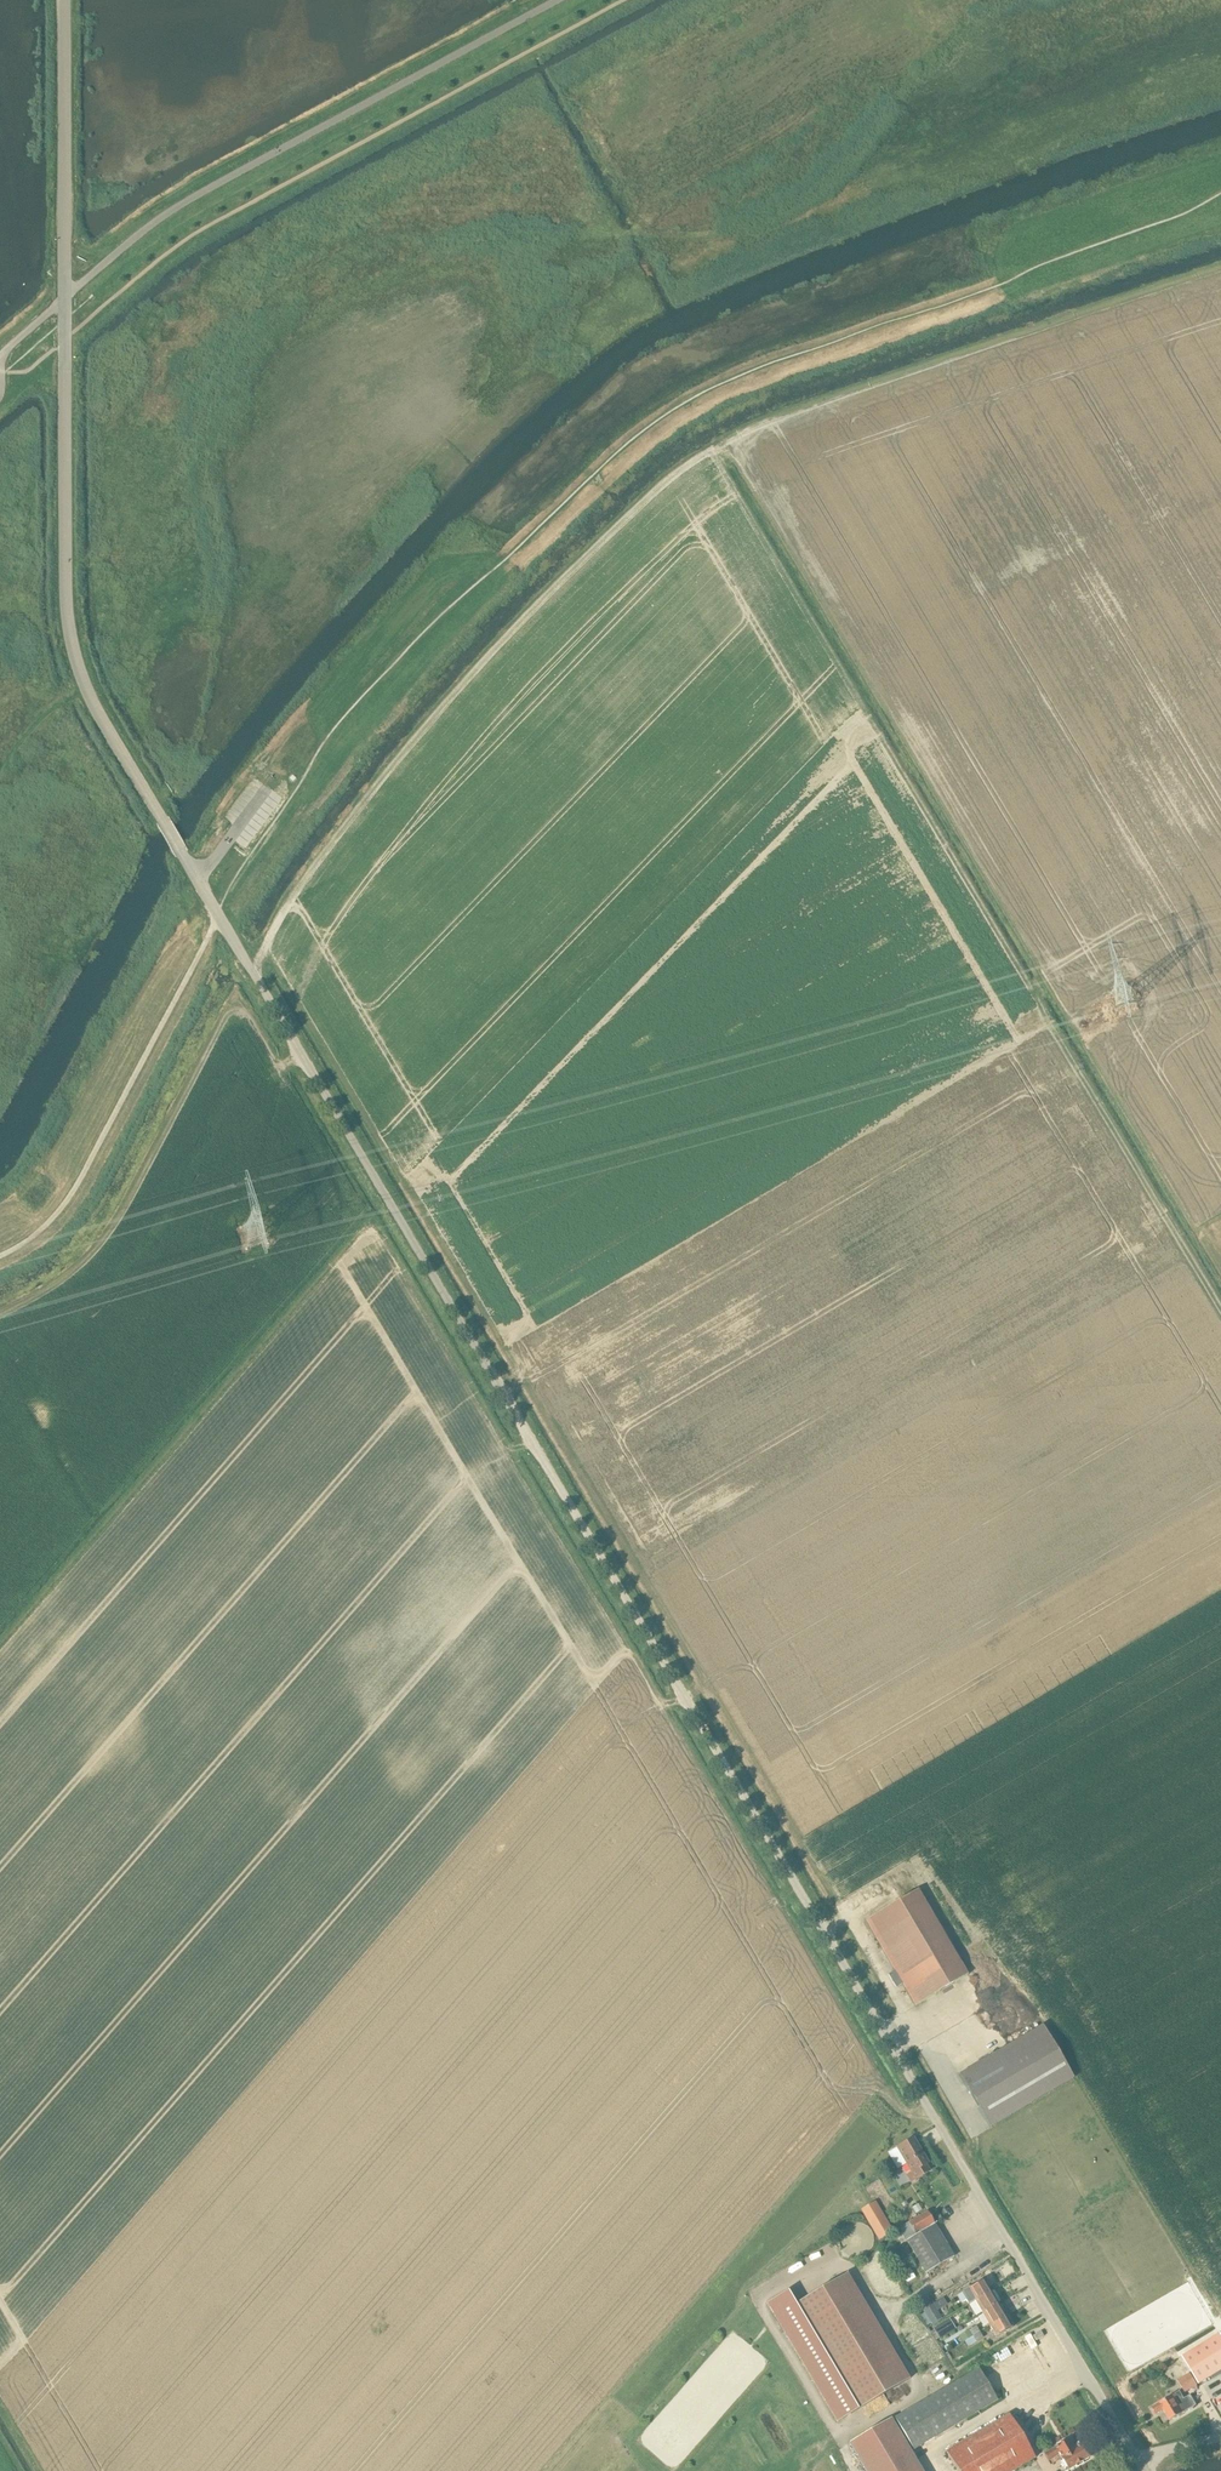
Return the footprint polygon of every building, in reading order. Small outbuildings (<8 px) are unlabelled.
[(968,1974),(918,1889),(865,1919),(916,2005),(968,1974)] [(1043,2025),(959,2074),(989,2126),(1074,2077),(1043,2025)] [(927,2165),(929,2163),(914,2138),(897,2148),(902,2156),(898,2159),(902,2166),(906,2163),(911,2172),(907,2175),(911,2182),(930,2171),(927,2165)] [(954,2256),(927,2211),(899,2228),(903,2234),(897,2238),(901,2243),(906,2240),(926,2272),(954,2256)] [(838,2421),(910,2379),(847,2273),(796,2303),(788,2290),(767,2303),(838,2421)] [(990,2290),(984,2279),(968,2289),(957,2296),(962,2302),(966,2299),(969,2304),(975,2300),(974,2300),(990,2290)] [(998,2303),(990,2290),(974,2300),(975,2300),(982,2312),(998,2303)] [(982,2312),(990,2325),(1005,2316),(998,2303),(982,2312)] [(923,2310),(932,2324),(942,2318),(934,2304),(923,2310)] [(1005,2316),(990,2325),(996,2336),(1012,2327),(1005,2316)] [(944,2326),(935,2332),(939,2339),(948,2333),(944,2326)] [(962,2342),(979,2331),(976,2326),(970,2329),(969,2329),(959,2335),(962,2342)] [(934,2339),(929,2331),(923,2334),(928,2343),(934,2339)] [(979,2331),(962,2342),(965,2341),(968,2346),(983,2337),(979,2331)] [(1182,2356),(1199,2383),(1220,2369),(1220,2335),(1220,2333),(1182,2356)] [(997,2399),(979,2368),(895,2418),(913,2449),(997,2399)] [(1178,2380),(1184,2392),(1197,2384),(1190,2373),(1178,2380)] [(1180,2390),(1151,2407),(1155,2414),(1163,2409),(1170,2420),(1181,2414),(1181,2413),(1186,2410),(1196,2404),(1190,2395),(1184,2398),(1180,2390)] [(1009,2413),(946,2451),(958,2470),(1011,2470),(1035,2457),(1009,2413)] [(867,2470),(923,2470),(891,2418),(850,2442),(867,2470)] [(1069,2438),(1044,2453),(1048,2460),(1059,2454),(1068,2469),(1089,2457),(1081,2442),(1073,2446),(1069,2438)]
